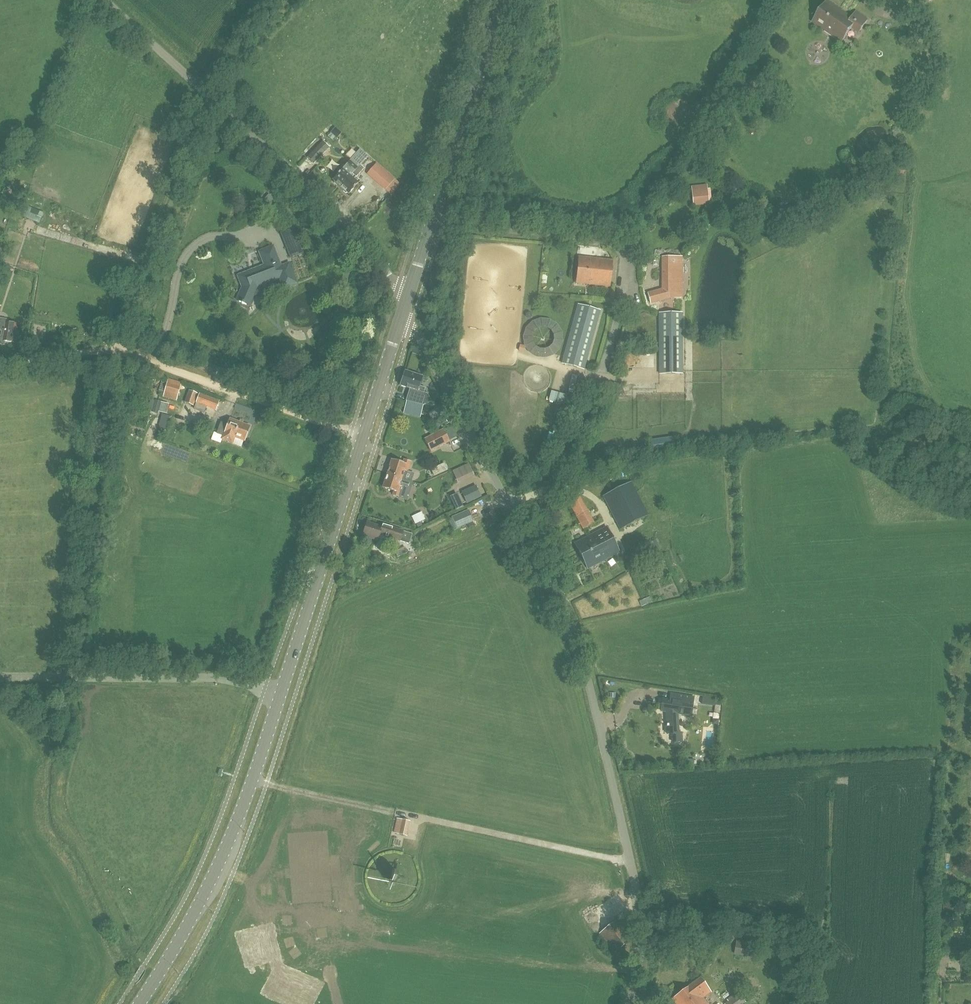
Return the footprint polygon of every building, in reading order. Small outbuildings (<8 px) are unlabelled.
[(827,33),(842,43),(852,29),(860,33),(869,19),(857,10),(853,16),(828,0),(827,0),(811,23),(827,33)] [(745,82),(739,91),(749,98),(756,89),(745,82)] [(337,128),(336,129),(331,133),(334,135),(337,138),(342,133),(337,128)] [(330,148),(325,143),(323,141),(307,157),(314,164),(330,148)] [(340,188),(353,174),(361,166),(369,157),(361,150),(345,167),(345,166),(345,167),(342,166),(338,170),(339,173),(333,179),(335,181),(335,183),(340,188)] [(395,179),(376,164),(369,173),(387,188),(395,179)] [(364,169),(361,166),(353,174),(340,188),(345,193),(348,193),(349,194),(361,181),(356,177),(364,169)] [(710,204),(710,202),(709,189),(708,185),(692,186),(694,206),(710,204)] [(27,206),(23,217),(39,224),(44,213),(27,206)] [(291,259),(303,254),(295,234),(283,238),(291,259)] [(285,287),(295,283),(304,286),(308,278),(300,258),(288,262),(289,264),(280,268),(273,247),(262,251),(267,266),(255,271),(255,272),(251,274),(250,271),(239,275),(241,282),(242,281),(244,287),(238,301),(249,306),(259,285),(281,277),(285,287)] [(576,283),(610,287),(613,260),(579,257),(576,283)] [(663,257),(663,289),(648,293),(651,303),(672,297),(682,297),(682,257),(663,257)] [(578,305),(562,363),(584,369),(600,311),(578,305)] [(660,374),(682,373),(682,313),(659,313),(660,374)] [(0,319),(0,331),(2,331),(1,337),(0,337),(0,345),(5,346),(6,341),(15,343),(18,324),(7,323),(7,320),(0,319)] [(401,386),(410,389),(407,400),(416,403),(424,405),(431,402),(427,393),(424,392),(425,388),(420,386),(423,377),(406,371),(401,386)] [(169,378),(163,397),(177,401),(182,383),(169,378)] [(189,391),(185,402),(194,405),(198,394),(189,391)] [(196,403),(198,404),(196,411),(205,414),(208,407),(216,410),(220,401),(199,394),(196,403)] [(424,405),(416,403),(407,400),(403,411),(420,417),(424,405)] [(250,426),(243,423),(240,422),(230,418),(227,425),(222,423),(218,433),(214,431),(211,440),(222,444),(224,438),(232,441),(233,437),(243,440),(245,441),(250,426)] [(431,451),(450,441),(443,430),(425,439),(431,451)] [(388,474),(402,478),(404,471),(407,472),(411,462),(405,460),(404,464),(392,460),(388,474)] [(441,465),(431,470),(434,476),(444,472),(441,465)] [(602,484),(600,473),(580,475),(580,480),(581,486),(602,484)] [(402,478),(388,474),(383,487),(395,491),(394,495),(399,497),(402,487),(399,486),(402,478)] [(621,529),(648,515),(631,482),(604,496),(621,529)] [(462,492),(467,503),(481,496),(476,485),(462,492)] [(584,529),(594,524),(580,497),(570,502),(584,529)] [(452,517),(452,518),(457,529),(474,522),(469,510),(452,517)] [(422,512),(412,516),(415,524),(425,519),(422,512)] [(380,534),(409,543),(412,534),(383,525),(382,527),(367,523),(363,534),(369,536),(369,537),(378,540),(380,534)] [(588,569),(620,552),(607,527),(575,544),(588,569)] [(405,547),(395,551),(398,557),(407,554),(405,547)] [(691,716),(694,697),(677,695),(676,702),(663,700),(661,711),(667,712),(668,726),(666,727),(667,733),(669,733),(669,735),(671,734),(672,741),(682,741),(681,734),(680,734),(677,714),(691,716)] [(694,759),(686,758),(685,765),(693,766),(694,759)] [(397,818),(396,821),(394,833),(408,836),(410,821),(397,818)] [(387,877),(393,885),(400,879),(394,871),(387,877)] [(944,901),(943,911),(953,911),(953,901),(944,901)] [(615,952),(633,937),(618,917),(599,932),(615,952)] [(760,945),(736,941),(734,954),(758,958),(760,945)] [(677,1003),(708,1003),(703,998),(712,992),(701,977),(673,999),(677,1003)] [(746,1002),(739,993),(724,1003),(744,1003),(746,1002)]
